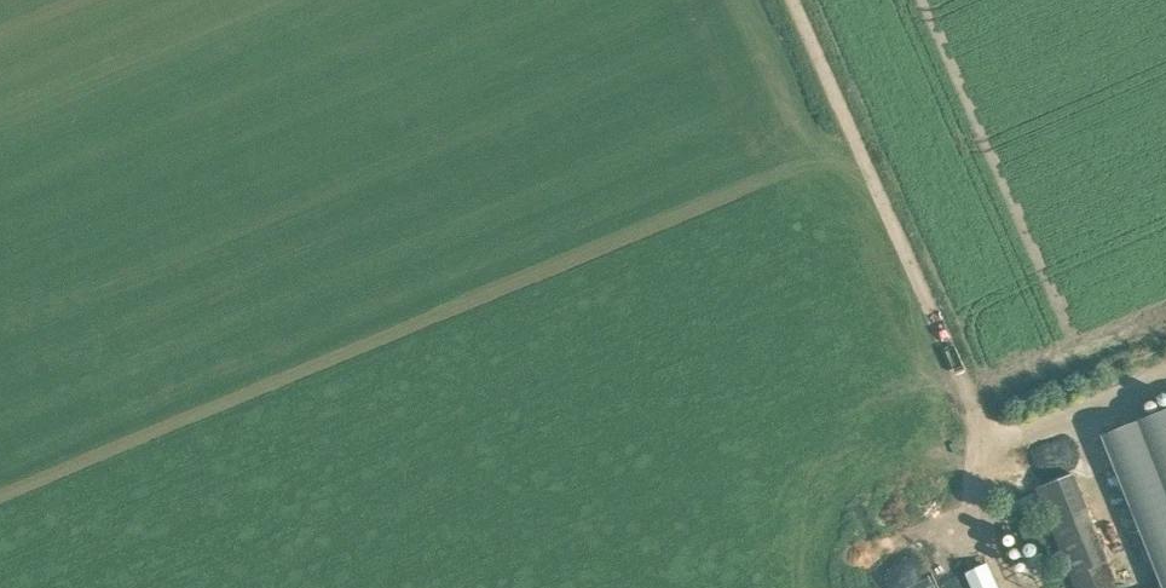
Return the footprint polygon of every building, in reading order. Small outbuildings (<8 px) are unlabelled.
[(1050,521),(1076,587),(1117,587),(1086,507),(1050,521)] [(943,587),(997,587),(985,560),(939,580),(943,587)]
